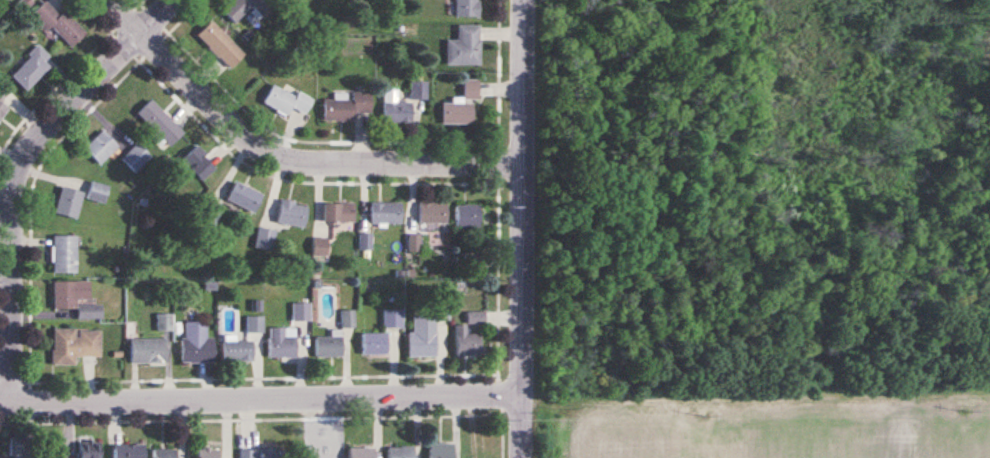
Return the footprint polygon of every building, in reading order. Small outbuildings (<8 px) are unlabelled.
[(270,11),(259,0),(249,0),(232,0),(222,10),(235,23),(251,7),(263,18),(270,11)] [(479,0),(456,0),(456,18),(479,18),(479,0)] [(51,27),(70,49),(85,35),(64,12),(59,17),(46,2),(32,14),(47,31),(51,27)] [(211,21),(197,36),(230,70),(245,55),(211,21)] [(479,26),(457,26),(457,41),(447,41),(447,65),(479,65),(479,26)] [(10,76),(26,91),(54,63),(38,47),(10,76)] [(442,124),(473,125),(473,99),(479,99),(479,80),(461,79),(461,100),(443,100),(442,124)] [(11,90),(1,83),(0,85),(0,120),(8,109),(1,104),(11,90)] [(306,114),(313,99),(298,92),(296,96),(272,85),(263,104),(288,116),(292,108),(306,114)] [(412,124),(412,101),(397,101),(397,90),(384,90),(384,124),(412,124)] [(353,121),(354,112),(371,112),(372,92),(350,91),(350,94),(334,94),(333,100),(324,100),(323,121),(353,121)] [(183,133),(151,100),(137,114),(169,147),(183,133)] [(119,148),(102,131),(84,149),(100,166),(119,148)] [(134,172),(150,158),(138,145),(122,159),(134,172)] [(216,168),(195,148),(181,162),(202,182),(216,168)] [(104,204),(109,187),(92,182),(87,199),(104,204)] [(254,214),(263,195),(235,182),(226,200),(254,214)] [(76,220),(84,193),(61,187),(54,214),(76,220)] [(308,205),(281,200),(276,223),(304,228),(308,205)] [(401,223),(401,202),(371,202),(371,223),(401,223)] [(447,225),(447,202),(419,202),(419,225),(447,225)] [(354,203),(323,203),(323,222),(354,222),(354,203)] [(479,228),(479,204),(456,204),(456,228),(479,228)] [(278,231),(258,228),(254,249),(275,253),(278,231)] [(361,249),(370,249),(370,235),(360,235),(361,249)] [(77,274),(77,236),(53,236),(53,274),(77,274)] [(101,305),(89,305),(89,282),(53,282),(53,310),(77,310),(78,321),(102,320),(101,305)] [(309,305),(293,305),(293,321),(309,321),(309,305)] [(408,357),(436,357),(436,317),(413,317),(413,333),(408,333),(408,357)] [(207,323),(182,323),(182,363),(214,363),(214,338),(207,338),(207,323)] [(456,358),(480,358),(480,334),(467,334),(467,325),(456,325),(456,358)] [(295,359),(295,329),(269,329),(269,359),(295,359)] [(100,365),(101,330),(53,330),(52,365),(100,365)] [(388,356),(388,334),(363,334),(363,356),(388,356)] [(342,358),(342,337),(316,337),(316,358),(342,358)] [(130,340),(130,365),(166,365),(166,340),(130,340)] [(254,342),(223,342),(223,362),(254,362),(254,342)] [(9,457),(30,457),(30,437),(9,437),(9,457)] [(100,441),(79,441),(79,457),(100,457),(100,441)] [(144,445),(114,445),(114,457),(144,457),(144,445)] [(429,457),(454,457),(454,446),(429,446),(429,457)] [(388,447),(388,457),(415,457),(415,447),(388,447)] [(196,457),(218,457),(218,448),(196,448),(196,457)] [(152,449),(152,457),(176,457),(176,449),(152,449)] [(239,457),(286,457),(286,449),(239,449),(239,457)] [(375,449),(350,449),(350,457),(375,457),(375,449)]
